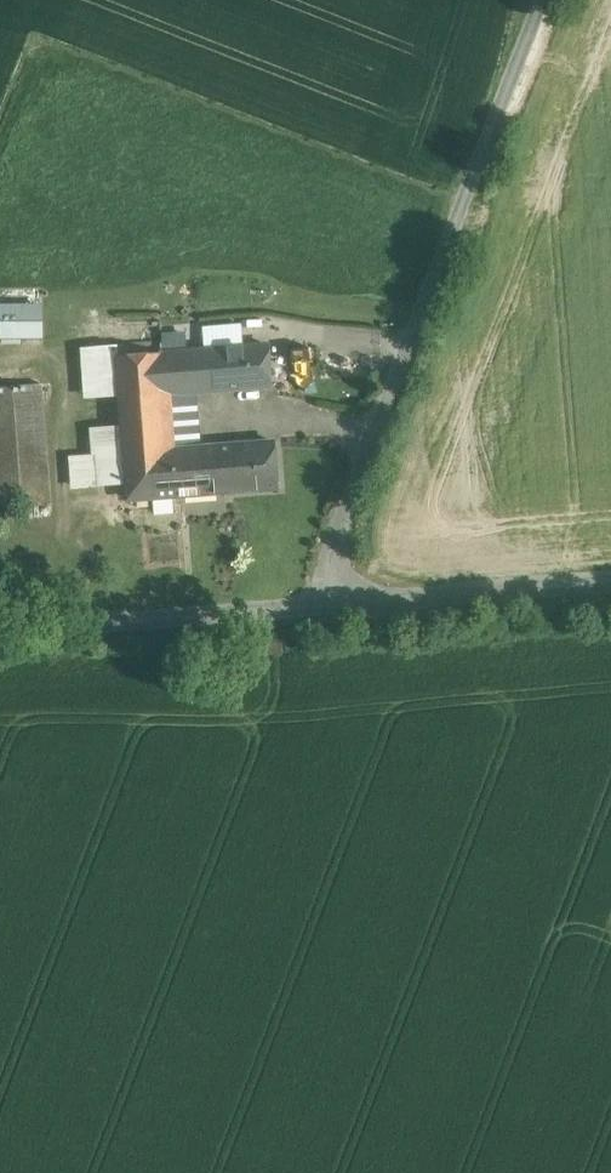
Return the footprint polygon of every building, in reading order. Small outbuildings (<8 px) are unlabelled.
[(42,300),(0,302),(0,338),(44,335),(42,300)] [(266,346),(235,348),(238,388),(270,386),(266,346)] [(235,347),(119,356),(131,497),(237,488),(233,442),(174,447),(170,394),(238,388),(235,348),(235,347)] [(11,388),(0,389),(0,509),(52,506),(44,386),(23,388),(22,375),(11,376),(11,388)] [(273,438),(233,442),(237,488),(277,485),(273,438)]
